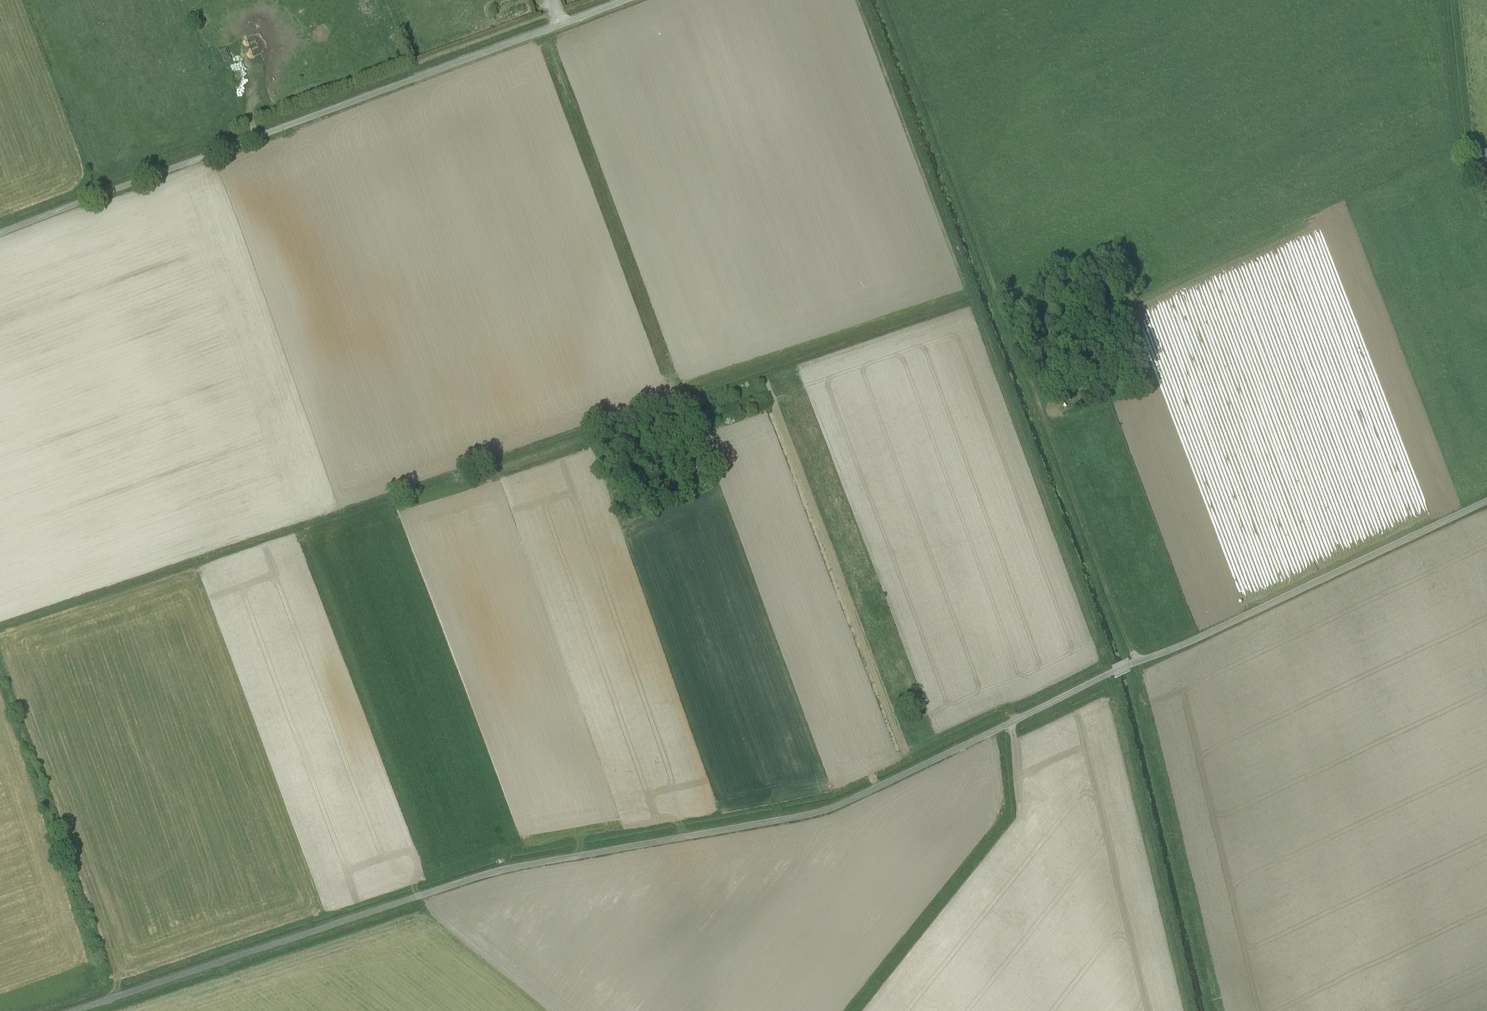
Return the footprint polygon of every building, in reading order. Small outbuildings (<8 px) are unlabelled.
[(256,35),(245,39),(252,56),(262,52),(256,35)] [(222,50),(226,61),(233,59),(228,48),(222,50)]
